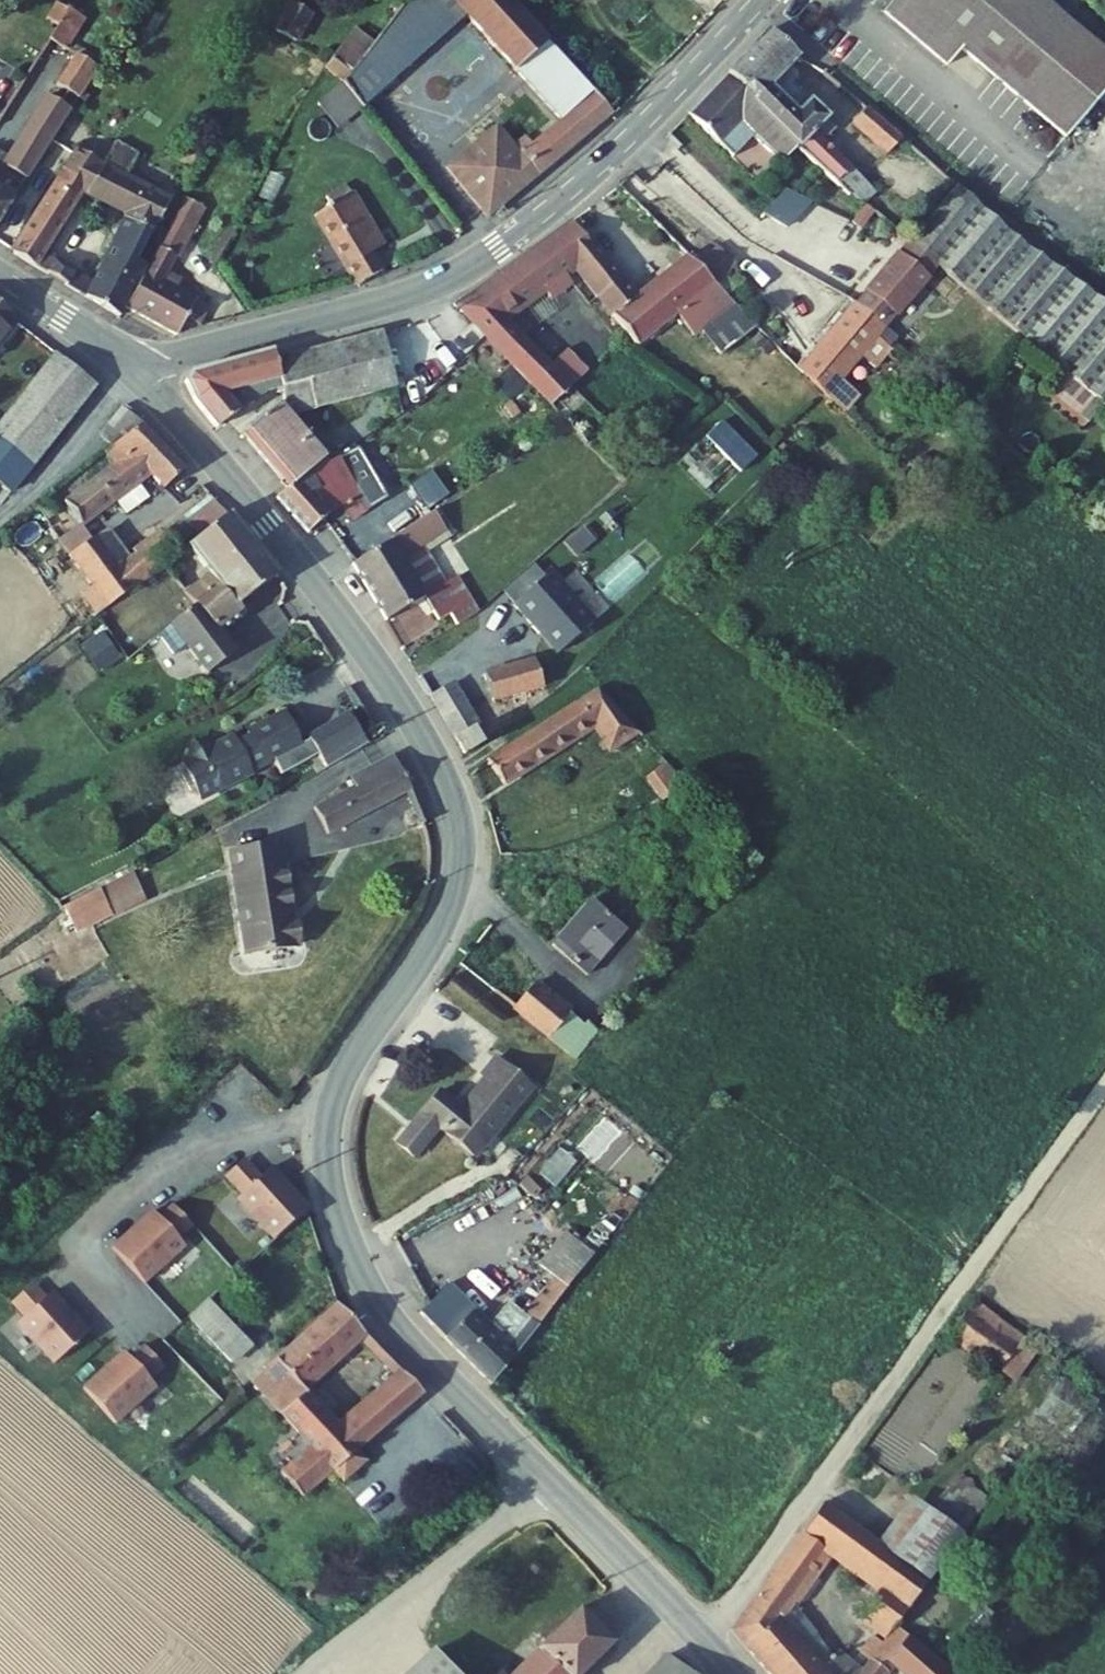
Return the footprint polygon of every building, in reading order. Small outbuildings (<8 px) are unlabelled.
[(299,38),(315,9),(299,0),(292,0),(277,27),(299,38)] [(452,0),(413,0),(363,67),(388,85),(366,113),(367,116),(371,121),(455,3),(452,0)] [(513,0),(452,0),(455,3),(517,76),(550,42),(513,0)] [(1041,0),(892,0),(883,11),(946,64),(959,47),(1065,138),(1104,90),(1104,54),(1041,0)] [(70,15),(60,10),(50,27),(60,33),(70,15)] [(83,19),(72,13),(70,15),(60,33),(58,37),(53,43),(70,54),(85,29),(79,25),(83,19)] [(89,22),(83,19),(79,25),(85,29),(89,22)] [(347,76),(369,31),(352,22),(329,67),(347,76)] [(53,43),(58,37),(41,26),(26,51),(43,61),(53,43)] [(802,62),(774,33),(732,74),(761,103),(760,106),(800,145),(810,156),(807,159),(852,201),(867,185),(825,145),(837,132),(783,80),(802,62)] [(615,114),(550,42),(517,76),(562,127),(526,160),(499,131),(487,141),(513,171),(523,163),(540,183),(615,114)] [(102,74),(82,61),(63,91),(83,104),(102,74)] [(388,85),(363,67),(348,92),(366,113),(388,85)] [(810,156),(800,145),(760,106),(730,76),(691,116),(734,160),(754,139),(767,151),(797,181),(812,164),(807,159),(810,156)] [(347,131),(367,116),(366,113),(348,92),(347,90),(329,104),(347,131)] [(19,204),(0,193),(13,173),(31,185),(76,115),(53,102),(16,164),(1,154),(0,155),(0,234),(19,204)] [(906,142),(870,110),(854,127),(890,160),(906,142)] [(754,139),(734,160),(747,172),(767,151),(754,139)] [(513,171),(487,141),(459,167),(483,196),(477,201),(496,223),(540,183),(523,163),(513,171)] [(121,150),(109,171),(130,183),(142,161),(121,150)] [(109,171),(82,156),(71,172),(96,187),(99,189),(109,171)] [(483,196),(459,167),(451,175),(496,223),(477,201),(483,196)] [(130,183),(109,171),(99,189),(94,200),(130,220),(93,293),(88,290),(91,284),(50,259),(96,187),(71,172),(18,258),(126,321),(151,270),(140,264),(172,207),(130,183)] [(785,184),(769,213),(793,227),(810,198),(785,184)] [(879,197),(867,185),(852,201),(866,212),(879,197)] [(349,190),(327,203),(331,210),(315,220),(355,288),(381,272),(371,255),(383,249),(349,190)] [(210,215),(190,204),(170,240),(184,247),(178,257),(184,260),(210,215)] [(590,245),(573,227),(491,284),(522,316),(556,296),(554,293),(574,278),(564,266),(590,245)] [(184,247),(170,240),(133,313),(184,340),(195,321),(210,329),(218,314),(185,296),(190,287),(174,277),(184,260),(178,257),(184,247)] [(705,285),(710,280),(688,257),(642,298),(594,243),(591,246),(641,302),(686,264),(705,285)] [(591,246),(590,245),(564,266),(574,278),(597,305),(636,349),(672,316),(691,336),(697,332),(719,355),(750,331),(705,285),(686,264),(641,302),(591,246)] [(929,279),(936,271),(932,267),(925,276),(929,279)] [(705,285),(750,331),(756,328),(710,280),(705,285)] [(871,345),(909,303),(881,280),(852,313),(877,335),(870,344),(871,345)] [(1104,413),(1104,308),(1070,283),(1021,342),(1067,381),(1104,413)] [(507,326),(522,316),(491,284),(476,295),(507,326)] [(507,326),(476,295),(457,308),(563,415),(579,400),(507,326)] [(0,310),(0,354),(22,327),(0,310)] [(877,335),(852,313),(831,337),(857,360),(871,345),(870,344),(877,335)] [(197,408),(220,433),(241,415),(231,403),(282,389),(291,423),(398,392),(382,336),(277,367),(274,358),(191,379),(187,387),(197,408)] [(857,360),(831,337),(799,373),(824,398),(857,360)] [(4,485),(19,497),(102,393),(62,360),(0,440),(0,482),(4,485)] [(1094,404),(1067,381),(1052,398),(1078,421),(1094,404)] [(279,409),(274,414),(323,470),(329,467),(291,423),(279,409)] [(247,437),(293,491),(304,481),(323,470),(274,414),(247,437)] [(145,430),(129,415),(107,442),(118,451),(145,430)] [(762,457),(728,421),(712,436),(746,472),(762,457)] [(189,477),(145,430),(118,451),(111,458),(118,467),(56,515),(73,538),(152,481),(165,496),(189,477)] [(355,450),(329,467),(340,463),(369,499),(385,486),(355,450)] [(293,491),(281,501),(313,538),(347,509),(354,518),(371,503),(369,499),(340,463),(329,467),(323,470),(304,481),(293,491)] [(434,470),(415,481),(428,503),(447,492),(434,470)] [(438,518),(356,570),(389,626),(428,603),(443,626),(454,618),(462,632),(485,618),(459,581),(448,587),(428,553),(453,537),(438,518)] [(262,559),(229,521),(193,549),(216,578),(187,602),(197,614),(262,559)] [(114,532),(99,544),(123,571),(136,561),(114,532)] [(123,571),(99,544),(76,562),(98,590),(86,601),(101,621),(167,570),(180,560),(183,558),(166,538),(136,561),(123,571)] [(281,582),(262,559),(197,614),(199,617),(167,645),(182,665),(193,655),(216,682),(240,662),(225,641),(249,622),(242,613),(281,582)] [(180,560),(167,570),(176,581),(189,571),(180,560)] [(554,579),(517,612),(563,660),(598,628),(554,579)] [(111,643),(93,656),(109,678),(127,666),(111,643)] [(546,660),(498,675),(506,702),(553,688),(546,660)] [(452,680),(429,693),(456,740),(473,730),(478,727),(452,680)] [(597,693),(489,766),(507,791),(591,733),(612,762),(634,746),(597,693)] [(300,742),(284,709),(245,729),(248,735),(236,741),(232,733),(210,744),(192,738),(186,757),(179,760),(177,773),(186,790),(198,796),(272,756),(280,772),(318,753),(326,765),(367,741),(348,712),(300,742)] [(473,730),(456,740),(466,756),(481,744),(473,730)] [(358,795),(310,818),(326,847),(417,797),(397,759),(352,784),(358,795)] [(685,798),(664,772),(644,782),(658,811),(685,798)] [(276,855),(227,862),(241,964),(298,956),(294,930),(288,930),(276,855)] [(135,882),(106,897),(120,919),(149,904),(135,882)] [(106,897),(65,918),(68,922),(86,939),(120,919),(106,897)] [(629,936),(592,906),(554,953),(590,983),(629,936)] [(602,1041),(595,1035),(588,1029),(586,1033),(534,990),(514,1015),(579,1067),(602,1041)] [(532,1084),(494,1053),(481,1069),(487,1073),(462,1103),(440,1085),(398,1138),(416,1154),(439,1124),(477,1153),(532,1084)] [(248,1167),(227,1186),(244,1202),(240,1210),(276,1248),(311,1216),(273,1178),(264,1184),(248,1167)] [(161,1228),(156,1222),(116,1259),(146,1292),(186,1256),(181,1249),(197,1238),(175,1215),(161,1228)] [(607,1217),(589,1241),(604,1253),(622,1230),(607,1217)] [(400,1276),(429,1300),(472,1251),(444,1227),(400,1276)] [(589,1241),(578,1232),(552,1266),(567,1277),(556,1293),(567,1302),(604,1253),(589,1241)] [(480,1259),(472,1251),(429,1300),(437,1307),(480,1259)] [(501,1388),(567,1302),(556,1293),(537,1317),(520,1302),(495,1328),(481,1314),(485,1309),(475,1297),(495,1273),(480,1259),(437,1307),(432,1313),(501,1388)] [(47,1311),(33,1297),(11,1317),(24,1331),(21,1333),(59,1375),(91,1343),(56,1302),(47,1311)] [(250,1385),(269,1367),(265,1364),(238,1333),(213,1307),(195,1324),(250,1385)] [(1027,1343),(977,1307),(970,1319),(1019,1355),(1027,1343)] [(367,1340),(338,1310),(249,1394),(310,1452),(284,1478),(306,1503),(335,1478),(344,1488),(370,1467),(361,1455),(424,1401),(392,1366),(384,1372),(395,1384),(341,1431),(306,1395),(361,1346),(367,1340)] [(276,1343),(252,1319),(238,1333),(265,1364),(274,1357),(268,1350),(276,1343)] [(1019,1355),(970,1319),(953,1342),(1002,1377),(1019,1355)] [(367,1340),(361,1346),(384,1372),(392,1366),(367,1340)] [(170,1376),(149,1354),(135,1367),(129,1361),(89,1398),(120,1431),(161,1395),(155,1389),(170,1376)] [(964,1546),(912,1505),(878,1549),(927,1587),(931,1589),(964,1546)] [(826,1508),(736,1637),(767,1673),(823,1673),(837,1662),(825,1647),(833,1639),(827,1632),(818,1640),(793,1609),(828,1559),(880,1600),(858,1617),(888,1637),(927,1587),(878,1549),(826,1508)] [(505,1673),(591,1673),(624,1643),(590,1608),(522,1673),(514,1665),(505,1673)] [(896,1635),(885,1650),(873,1665),(866,1673),(942,1673),(896,1635)] [(859,1654),(873,1665),(885,1650),(871,1639),(859,1654)] [(443,1649),(417,1673),(467,1673),(443,1649)] [(677,1654),(657,1673),(699,1673),(677,1654)]
